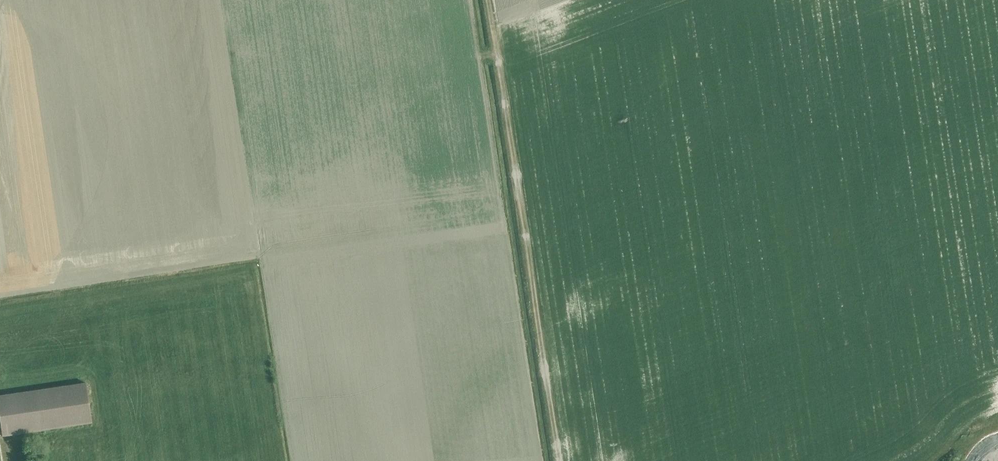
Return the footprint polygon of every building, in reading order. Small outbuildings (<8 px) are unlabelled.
[(0,436),(91,422),(85,382),(0,396),(0,435),(0,436)]
